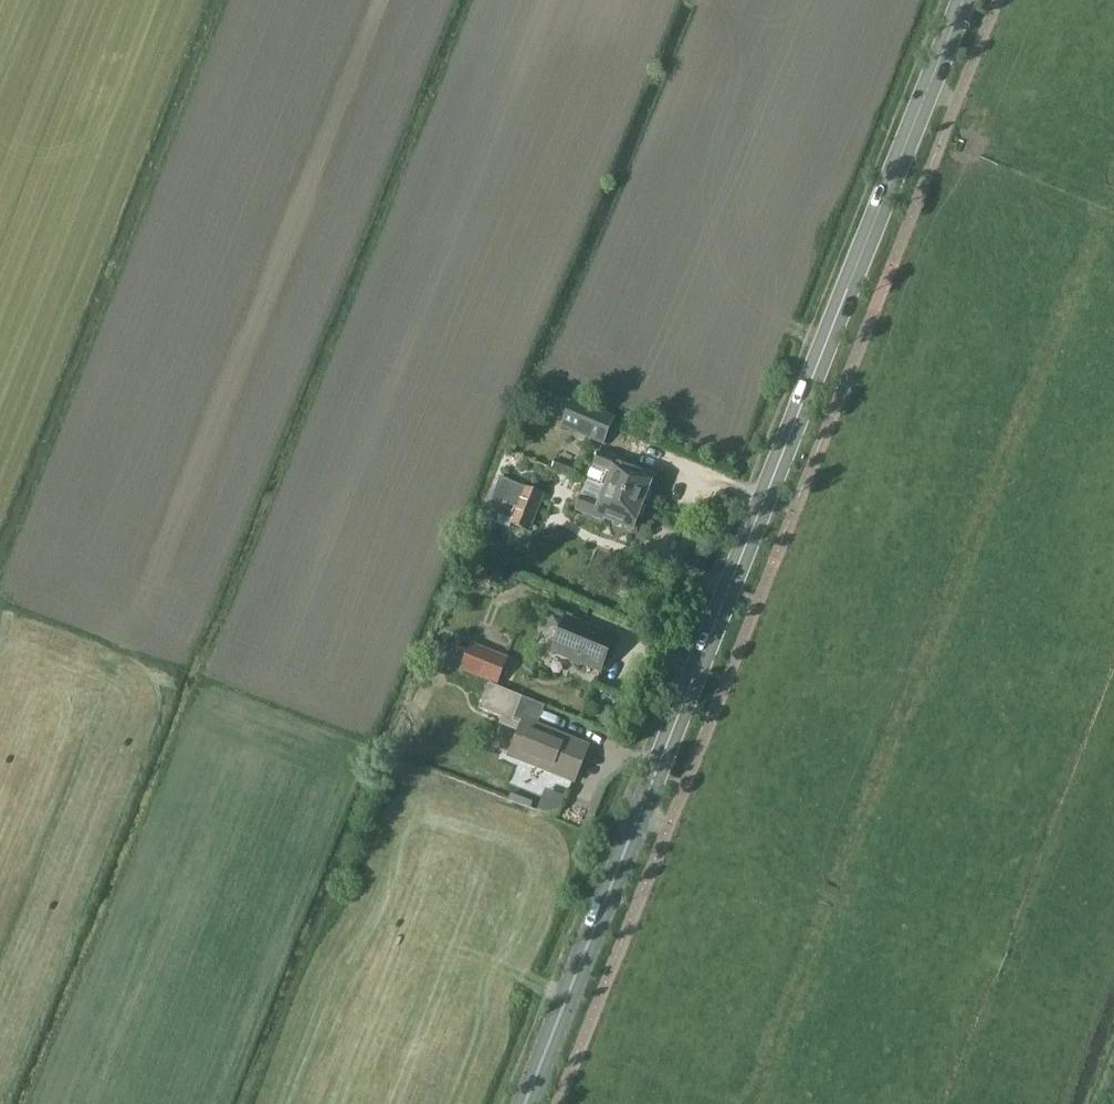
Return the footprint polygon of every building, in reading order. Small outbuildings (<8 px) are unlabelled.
[(573,399),(571,403),(560,428),(604,446),(616,418),(573,399)] [(624,464),(624,462),(599,452),(588,479),(605,486),(643,501),(653,475),(624,464)] [(555,458),(551,467),(558,471),(574,477),(577,467),(555,458)] [(500,479),(492,500),(503,505),(496,524),(509,530),(511,526),(530,533),(544,496),(500,479)] [(643,501),(605,486),(588,479),(577,509),(602,519),(603,515),(633,526),(643,501)] [(554,649),(603,668),(616,635),(568,615),(554,649)] [(479,680),(489,684),(490,683),(496,685),(507,659),(471,644),(461,670),(479,678),(479,680)] [(521,733),(510,760),(572,784),(588,743),(523,718),(520,724),(513,721),(522,697),(489,684),(479,680),(478,682),(469,702),(481,706),(480,709),(501,718),(499,725),(521,733)]
